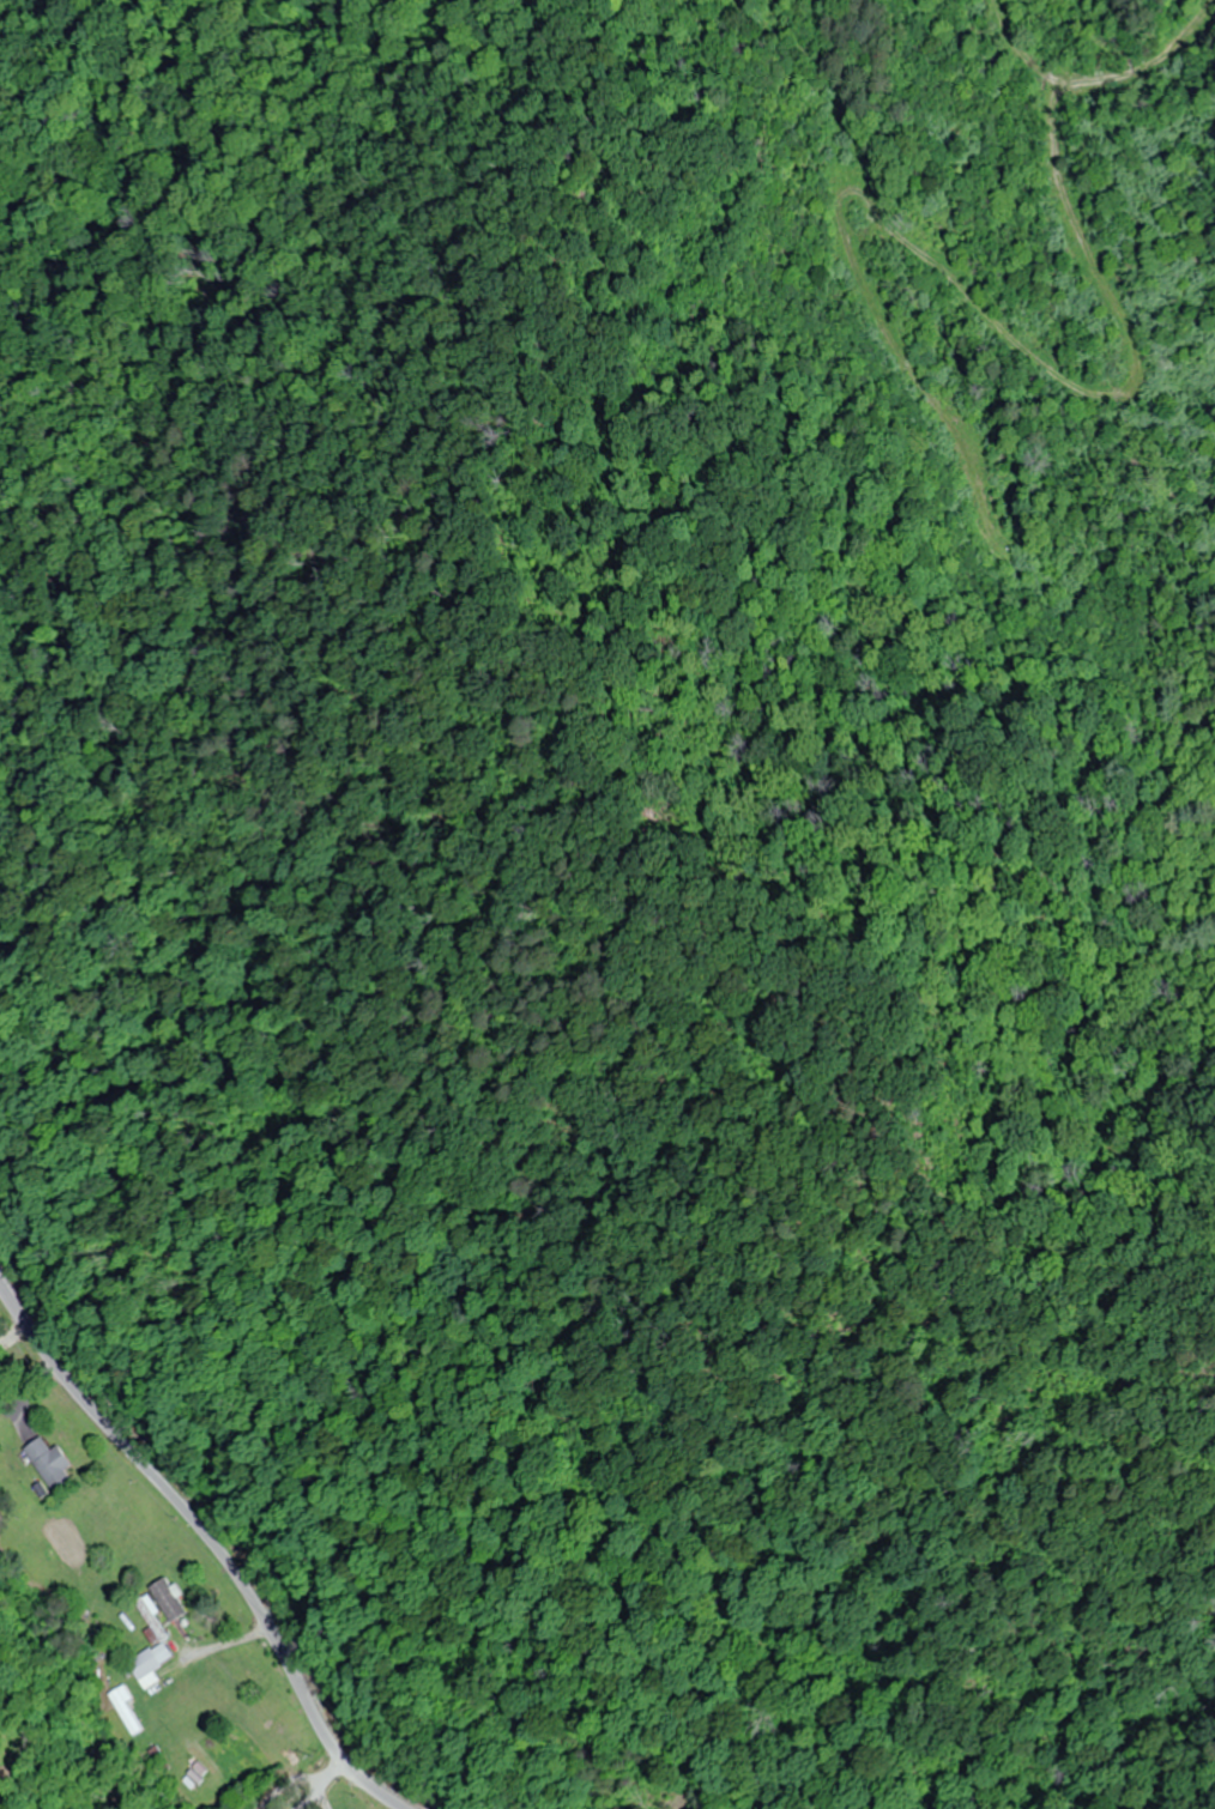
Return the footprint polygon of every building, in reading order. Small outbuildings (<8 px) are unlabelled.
[(49,1449),(40,1436),(22,1448),(51,1490),(68,1477),(63,1469),(70,1464),(57,1444),(49,1449)] [(149,1586),(172,1623),(187,1613),(164,1577),(149,1586)] [(171,1655),(159,1639),(126,1664),(143,1687),(154,1679),(149,1672),(171,1655)] [(106,1694),(132,1734),(142,1728),(116,1688),(106,1694)]
